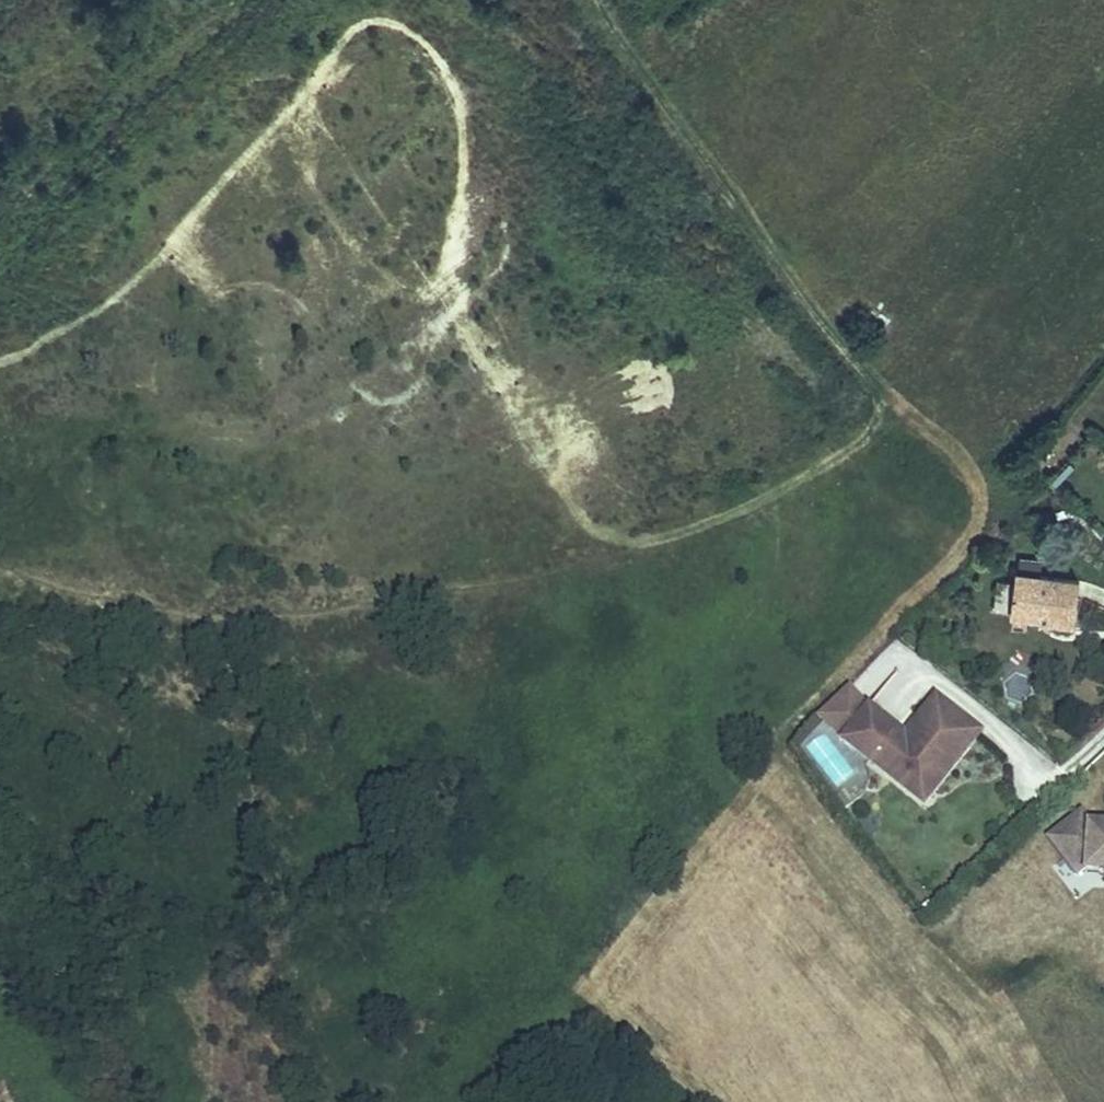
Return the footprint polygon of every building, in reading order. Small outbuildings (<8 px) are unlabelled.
[(1017,572),(1041,575),(1043,561),(1019,558),(1017,572)] [(1040,620),(1074,624),(1080,580),(1041,575),(1016,572),(1015,582),(1011,612),(1041,615),(1040,620)] [(994,609),(1011,612),(1015,582),(998,580),(994,609)] [(1011,612),(1011,617),(1040,621),(1040,620),(1041,615),(1011,612)] [(851,684),(819,716),(844,741),(907,790),(923,770),(939,782),(951,767),(954,770),(981,736),(966,724),(969,720),(937,696),(907,735),(871,706),(851,684)] [(966,724),(981,736),(984,732),(969,720),(966,724)] [(856,760),(827,781),(843,803),(872,781),(856,760)] [(907,790),(926,805),(954,770),(951,767),(939,782),(923,770),(907,790)] [(1092,825),(1083,813),(1051,839),(1081,877),(1089,871),(1103,871),(1103,825),(1092,825)]
